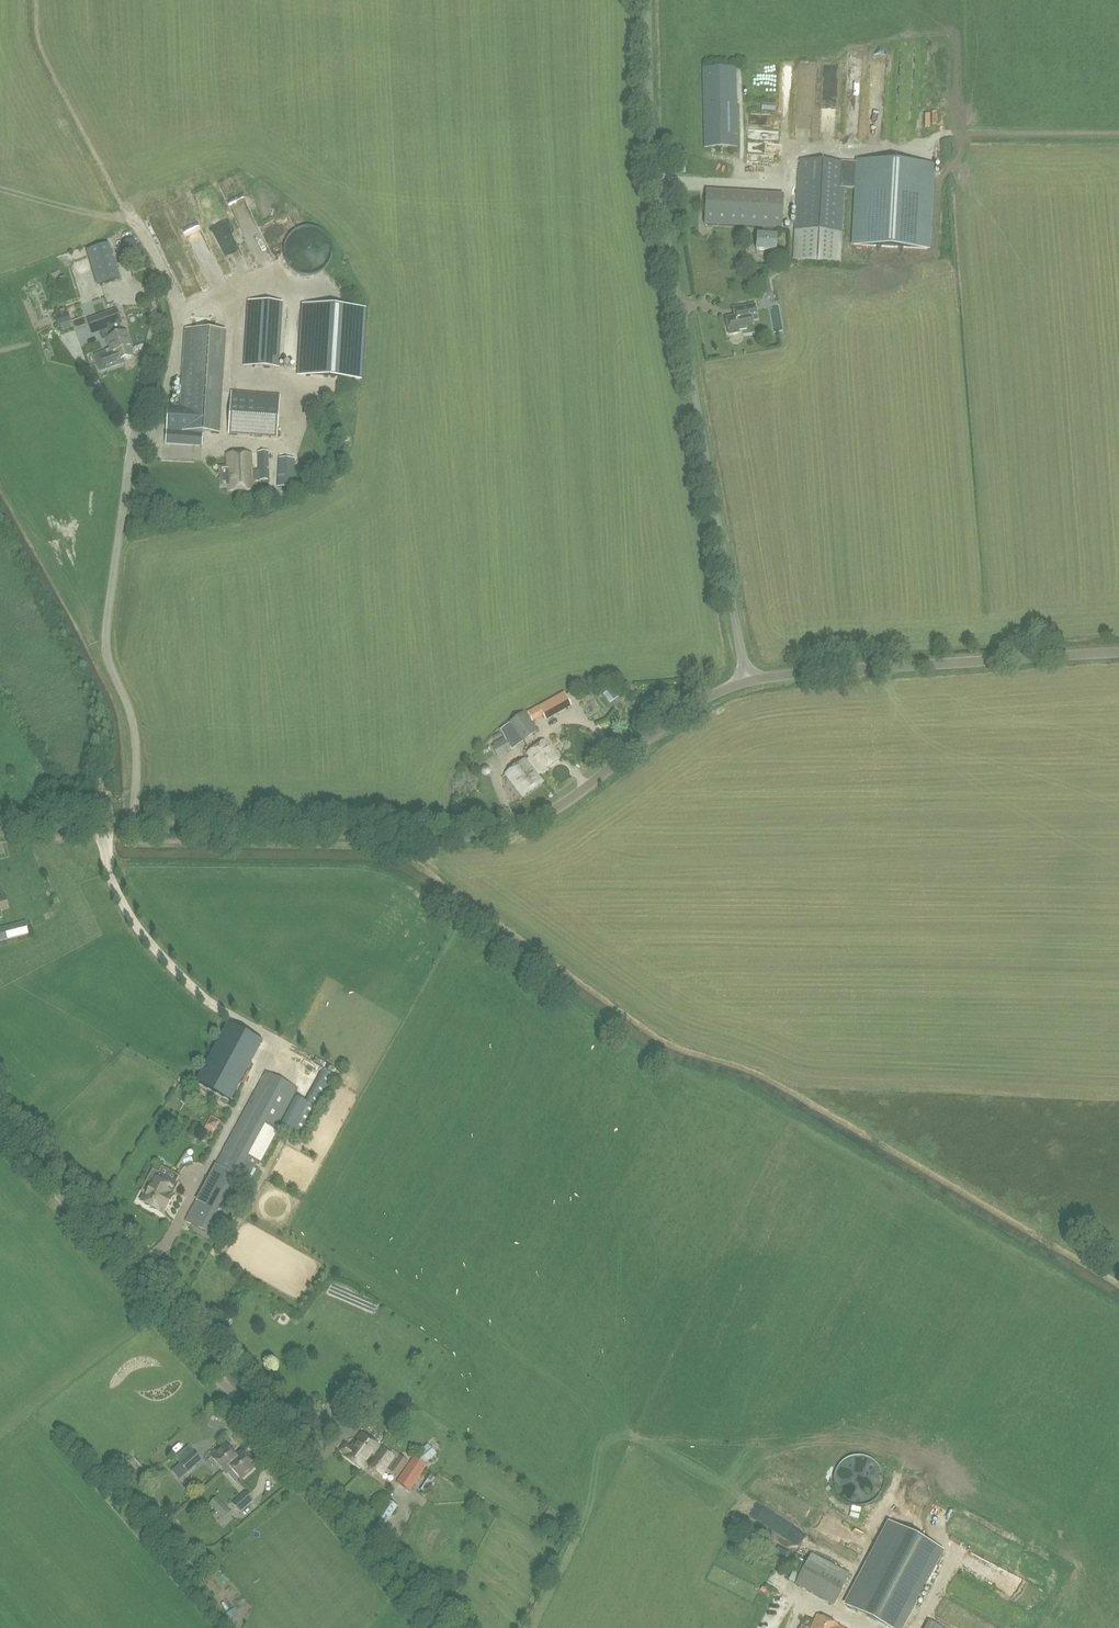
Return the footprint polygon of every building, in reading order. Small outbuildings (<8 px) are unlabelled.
[(737,147),(735,67),(703,68),(704,147),(737,147)] [(787,70),(788,78),(796,77),(795,69),(787,70)] [(784,127),(752,125),(750,161),(782,162),(784,127)] [(927,249),(932,165),(906,163),(903,163),(903,164),(885,163),(882,163),(859,161),(859,164),(845,163),(799,161),(793,260),(839,263),(844,187),(858,188),(854,245),(927,249)] [(705,225),(719,226),(721,192),(707,191),(705,225)] [(721,192),(719,226),(781,229),(783,195),(721,192)] [(247,235),(253,247),(268,241),(263,228),(247,235)] [(206,234),(195,239),(203,257),(213,253),(206,234)] [(756,250),(776,251),(777,236),(757,235),(756,250)] [(119,277),(110,249),(91,255),(99,283),(119,277)] [(312,256),(295,257),(295,269),(313,268),(312,256)] [(773,291),(772,276),(765,276),(766,292),(773,291)] [(220,289),(229,288),(228,279),(220,280),(220,289)] [(282,304),(249,302),(245,365),(279,367),(282,304)] [(360,380),(364,309),(304,305),(300,376),(360,380)] [(755,305),(734,309),(735,317),(726,319),(729,335),(743,332),(743,335),(754,333),(752,321),(758,320),(755,305)] [(70,319),(68,312),(56,316),(58,323),(70,319)] [(103,331),(106,340),(120,335),(117,326),(121,324),(117,314),(109,317),(108,314),(89,321),(94,334),(103,331)] [(83,316),(71,321),(74,329),(86,324),(83,316)] [(228,332),(218,332),(187,329),(181,408),(168,407),(165,444),(202,447),(203,433),(218,434),(221,398),(228,332)] [(132,347),(127,332),(120,335),(106,340),(101,342),(106,354),(102,355),(102,354),(95,356),(101,372),(125,363),(124,360),(133,357),(130,348),(132,347)] [(290,360),(301,361),(302,334),(291,333),(290,360)] [(229,434),(278,437),(280,395),(232,392),(229,434)] [(259,452),(259,471),(253,471),(252,454),(227,455),(228,491),(252,491),(252,481),(269,481),(268,452),(259,452)] [(279,459),(278,487),(294,488),(295,459),(279,459)] [(606,693),(614,703),(623,696),(616,686),(606,693)] [(539,707),(546,720),(571,707),(564,693),(539,707)] [(501,730),(504,736),(493,742),(494,745),(492,746),(498,758),(517,746),(537,730),(522,712),(509,723),(501,730)] [(559,759),(545,740),(527,752),(541,772),(559,759)] [(543,782),(526,759),(506,774),(523,797),(543,782)] [(25,922),(4,928),(7,939),(28,934),(25,922)] [(231,1101),(262,1042),(228,1024),(197,1083),(231,1101)] [(220,1232),(297,1088),(266,1072),(189,1216),(220,1232)] [(216,1116),(208,1127),(216,1132),(223,1121),(216,1116)] [(163,1217),(164,1215),(170,1218),(178,1202),(174,1200),(178,1193),(161,1184),(152,1200),(150,1199),(146,1207),(163,1217)] [(378,1445),(361,1433),(350,1448),(345,1444),(340,1450),(345,1454),(344,1456),(363,1469),(367,1464),(368,1462),(373,1455),(374,1455),(371,1453),(378,1445)] [(198,1448),(203,1454),(211,1449),(207,1442),(198,1448)] [(223,1471),(238,1459),(225,1444),(220,1448),(218,1448),(213,1452),(213,1455),(210,1457),(223,1471)] [(436,1453),(428,1444),(421,1451),(428,1460),(436,1453)] [(376,1457),(374,1455),(373,1455),(368,1462),(367,1464),(369,1465),(368,1466),(381,1476),(386,1469),(397,1476),(408,1462),(398,1455),(396,1458),(382,1448),(376,1457)] [(188,1472),(201,1461),(194,1452),(180,1464),(188,1472)] [(238,1459),(223,1471),(227,1475),(232,1471),(239,1479),(254,1466),(243,1454),(238,1459)] [(409,1491),(427,1465),(414,1456),(397,1482),(409,1491)] [(430,1480),(425,1489),(433,1493),(438,1484),(430,1480)] [(920,1501),(925,1493),(913,1485),(908,1493),(920,1501)] [(253,1501),(245,1492),(232,1503),(240,1512),(253,1501)] [(229,1509),(217,1498),(210,1506),(220,1517),(229,1509)] [(377,1535),(397,1505),(388,1499),(368,1528),(377,1535)] [(775,1527),(794,1540),(800,1530),(784,1519),(769,1509),(762,1519),(771,1525),(775,1518),(779,1521),(775,1527)] [(889,1627),(901,1627),(942,1550),(890,1523),(846,1605),(889,1627)] [(853,1540),(851,1546),(861,1548),(862,1542),(853,1540)] [(812,1554),(804,1567),(795,1584),(834,1604),(850,1574),(812,1554)] [(555,1571),(546,1561),(535,1571),(543,1581),(555,1571)] [(837,1625),(818,1615),(811,1627),(843,1627),(837,1625)] [(949,1627),(932,1618),(926,1627),(948,1627),(949,1627)]
